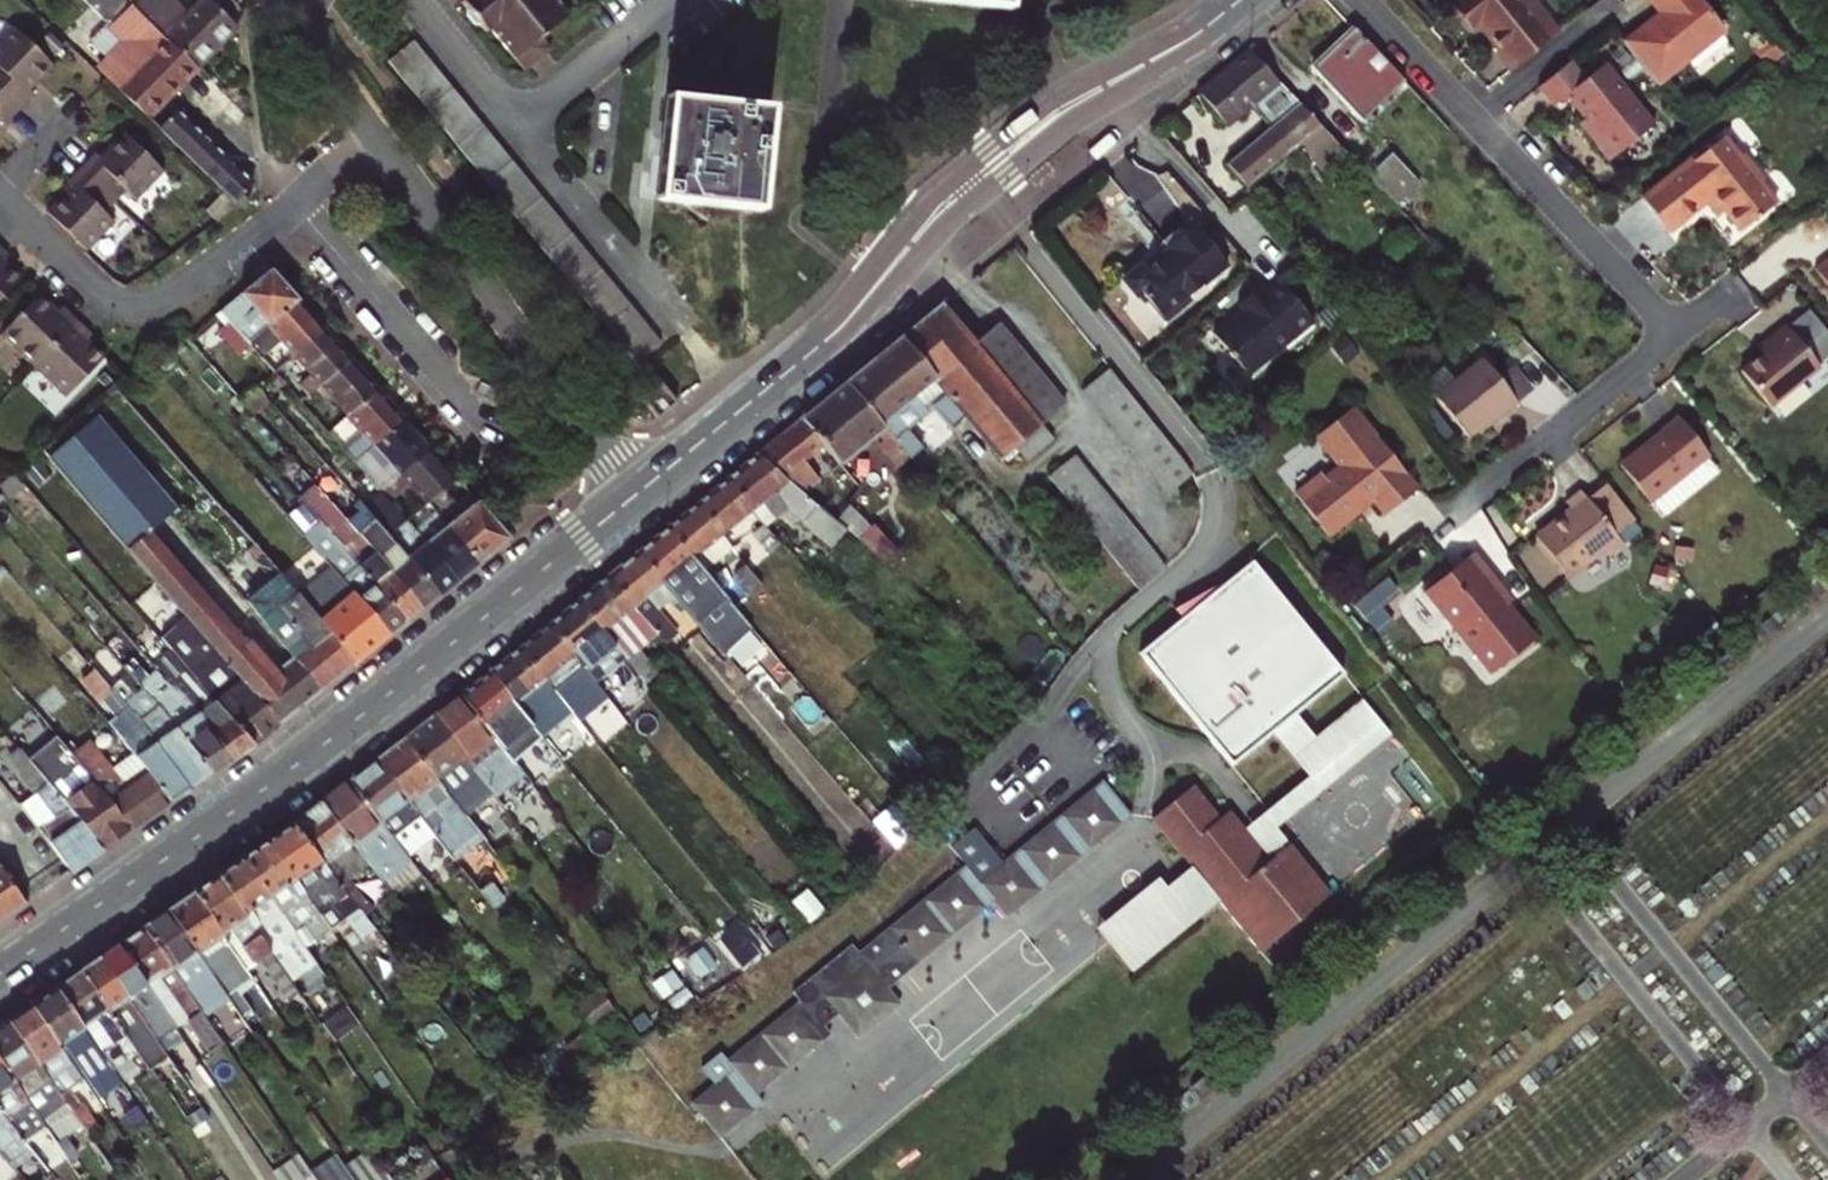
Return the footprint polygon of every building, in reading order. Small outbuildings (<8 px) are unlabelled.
[(95,69),(105,78),(147,117),(195,67),(138,12),(133,7),(128,12),(115,0),(89,0),(126,36),(95,69)] [(138,12),(195,67),(214,48),(183,19),(186,17),(169,0),(149,0),(138,12)] [(233,24),(209,0),(203,0),(186,17),(183,19),(214,48),(234,27),(233,24)] [(456,4),(474,24),(503,0),(461,0),(456,4)] [(474,24),(481,34),(486,30),(520,72),(547,49),(538,37),(565,15),(552,0),(503,0),(474,24)] [(1509,70),(1556,32),(1530,0),(1453,0),(1448,4),(1468,29),(1478,21),(1509,70)] [(1699,0),(1648,0),(1659,13),(1620,45),(1653,85),(1722,28),(1699,0)] [(17,108),(31,94),(26,88),(50,63),(11,27),(0,38),(0,92),(17,108)] [(1403,82),(1352,27),(1311,67),(1361,120),(1403,82)] [(411,40),(385,62),(634,363),(660,342),(411,40)] [(1327,167),(1344,152),(1249,43),(1194,91),(1227,128),(1252,106),(1270,126),(1229,162),(1247,183),(1301,137),(1327,167)] [(1584,81),(1569,62),(1535,89),(1551,109),(1566,97),(1584,119),(1589,125),(1597,119),(1603,126),(1589,138),(1607,161),(1652,125),(1603,65),(1584,81)] [(2,124),(17,108),(0,92),(0,122),(2,124)] [(655,197),(755,210),(767,109),(667,96),(655,197)] [(248,119),(232,103),(223,112),(241,128),(248,119)] [(183,153),(201,135),(176,111),(158,128),(183,153)] [(1578,125),(1589,138),(1603,126),(1597,119),(1589,125),(1584,119),(1578,125)] [(90,150),(75,165),(110,198),(121,187),(132,197),(158,171),(118,132),(95,155),(90,150)] [(210,179),(228,161),(201,135),(183,153),(210,179)] [(1639,198),(1666,231),(1705,200),(1713,193),(1724,205),(1721,207),(1723,210),(1739,230),(1775,201),(1741,154),(1737,157),(1722,137),(1639,198)] [(1391,149),(1366,173),(1395,204),(1420,179),(1391,149)] [(210,179),(219,188),(234,202),(240,196),(252,184),(228,161),(210,179)] [(43,209),(82,248),(109,221),(98,210),(110,198),(75,165),(60,180),(66,186),(43,209)] [(1713,193),(1705,200),(1717,215),(1723,210),(1721,207),(1724,205),(1713,193)] [(204,209),(213,219),(230,204),(220,194),(204,209)] [(244,200),(240,196),(234,202),(238,206),(244,200)] [(1158,236),(1163,241),(1191,219),(1186,214),(1158,236)] [(1224,259),(1191,219),(1163,241),(1169,249),(1158,259),(1154,255),(1140,266),(1138,262),(1120,276),(1132,292),(1137,288),(1161,316),(1224,259)] [(1827,285),(1827,260),(1816,270),(1827,285)] [(16,277),(0,262),(0,293),(16,277)] [(247,343),(296,300),(270,271),(216,315),(223,326),(217,332),(235,353),(247,343)] [(1310,318),(1278,277),(1263,289),(1258,283),(1236,301),(1242,309),(1215,330),(1245,368),(1310,318)] [(26,364),(70,318),(54,302),(49,308),(33,293),(0,326),(0,339),(26,364)] [(323,330),(296,300),(247,343),(273,372),(293,355),(323,330)] [(940,303),(845,380),(889,435),(908,458),(921,447),(906,428),(930,406),(948,428),(965,415),(999,458),(1013,447),(1023,459),(1050,437),(1038,422),(972,342),(940,303)] [(80,338),(85,332),(70,318),(26,364),(57,394),(96,355),(80,338)] [(996,323),(972,342),(1038,422),(1061,404),(996,323)] [(1817,367),(1785,327),(1770,339),(1774,344),(1762,354),(1740,372),(1767,407),(1817,367)] [(308,393),(319,384),(349,360),(323,330),(293,355),(302,366),(292,374),(308,393)] [(1774,344),(1770,339),(1757,348),(1762,354),(1774,344)] [(716,345),(712,348),(717,353),(720,350),(716,345)] [(1467,436),(1488,419),(1498,411),(1501,414),(1518,401),(1500,379),(1483,357),(1435,396),(1467,436)] [(319,384),(341,409),(346,415),(377,391),(349,360),(319,384)] [(1516,367),(1500,379),(1518,401),(1534,389),(1516,367)] [(1191,466),(1113,368),(1110,370),(1195,474),(1191,466)] [(1172,492),(1195,474),(1110,370),(1087,388),(1172,492)] [(670,376),(660,384),(676,402),(685,395),(670,376)] [(845,380),(800,417),(823,445),(837,463),(871,435),(878,443),(889,435),(845,380)] [(660,384),(640,400),(656,419),(676,402),(660,384)] [(266,403),(253,390),(240,401),(252,415),(266,403)] [(363,433),(342,450),(351,460),(372,444),(402,420),(377,391),(346,415),(363,433)] [(1329,535),(1360,511),(1373,501),(1385,512),(1418,487),(1353,405),(1316,434),(1339,464),(1324,475),(1321,470),(1295,491),(1329,535)] [(346,415),(341,409),(321,426),(326,431),(346,415)] [(1491,422),(1501,414),(1498,411),(1488,419),(1491,422)] [(755,455),(815,506),(816,508),(826,499),(795,468),(823,445),(800,417),(755,455)] [(1678,418),(1633,454),(1666,489),(1705,457),(1707,456),(1678,418)] [(388,462),(367,478),(376,488),(397,471),(399,474),(429,450),(402,420),(372,444),(388,462)] [(43,457),(185,619),(200,636),(232,673),(278,725),(322,689),(263,622),(87,422),(43,457)] [(399,474),(425,504),(455,479),(429,450),(399,474)] [(1652,500),(1666,489),(1633,454),(1620,465),(1650,502),(1652,500)] [(755,455),(726,478),(751,509),(780,485),(782,499),(802,521),(815,506),(755,455)] [(1053,477),(1142,586),(1167,566),(1078,457),(1053,477)] [(1705,457),(1666,489),(1679,503),(1717,472),(1705,457)] [(722,533),(751,509),(726,478),(697,502),(722,533)] [(1606,486),(1586,502),(1612,534),(1632,519),(1606,486)] [(1666,489),(1652,500),(1664,515),(1679,503),(1666,489)] [(302,505),(341,549),(406,621),(423,607),(345,519),(319,490),(302,505)] [(457,579),(416,532),(378,490),(361,505),(440,593),(457,579)] [(1606,554),(1619,543),(1612,534),(1586,502),(1578,491),(1563,503),(1568,509),(1544,527),(1548,532),(1537,541),(1566,576),(1596,552),(1606,554)] [(470,496),(440,520),(478,563),(508,538),(497,526),(470,496)] [(830,520),(842,510),(828,497),(826,499),(816,508),(830,520)] [(697,502),(668,525),(704,570),(705,571),(733,547),(722,533),(697,502)] [(440,593),(361,505),(345,519),(423,607),(440,593)] [(478,563),(440,520),(436,515),(416,532),(457,579),(478,563)] [(781,543),(763,521),(751,531),(769,553),(781,543)] [(638,550),(672,595),(704,570),(668,525),(638,550)] [(1548,532),(1544,527),(1533,536),(1537,541),(1548,532)] [(326,563),(389,634),(406,621),(341,549),(326,563)] [(638,550),(609,574),(654,629),(665,643),(677,633),(657,609),(669,600),(675,607),(679,603),(672,595),(638,550)] [(1488,676),(1532,641),(1505,607),(1481,575),(1485,572),(1471,555),(1423,593),(1488,676)] [(293,591),(356,661),(389,634),(326,563),(293,591)] [(767,585),(749,565),(738,575),(756,594),(767,585)] [(1344,679),(1253,565),(1224,588),(1182,622),(1139,656),(1230,769),(1271,737),(1294,718),(1344,679)] [(1509,604),(1485,572),(1481,575),(1505,607),(1509,604)] [(654,629),(609,574),(579,598),(624,652),(641,673),(652,664),(636,644),(654,629)] [(1357,602),(1377,624),(1405,598),(1385,577),(1357,602)] [(290,598),(263,622),(322,689),(356,661),(293,591),(291,589),(286,594),(290,598)] [(579,598),(550,622),(600,682),(605,678),(599,671),(624,652),(579,598)] [(189,644),(200,636),(185,619),(175,627),(189,644)] [(597,703),(610,693),(600,682),(550,622),(520,646),(555,690),(573,675),(597,703)] [(520,646),(491,670),(535,725),(552,711),(591,758),(601,750),(555,690),(520,646)] [(161,675),(232,759),(252,745),(198,682),(167,647),(149,662),(161,675)] [(97,661),(90,667),(132,717),(135,714),(139,721),(157,706),(152,700),(151,701),(144,706),(108,661),(101,666),(97,661)] [(461,695),(503,750),(535,725),(491,670),(461,695)] [(210,673),(198,682),(252,745),(278,725),(232,673),(218,683),(210,673)] [(232,759),(161,675),(141,690),(151,701),(152,700),(157,706),(211,773),(232,759)] [(508,755),(503,750),(461,695),(434,716),(470,765),(483,755),(494,769),(509,757),(508,755)] [(1306,782),(1243,834),(1267,865),(1288,849),(1275,833),(1388,740),(1360,705),(1313,742),(1294,718),(1271,737),(1306,782)] [(157,706),(139,721),(190,788),(211,773),(157,706)] [(126,745),(171,801),(190,788),(139,721),(135,714),(132,717),(126,721),(137,734),(126,745)] [(406,737),(437,778),(452,797),(457,793),(451,787),(474,769),(470,765),(434,716),(406,737)] [(508,755),(513,752),(540,731),(535,725),(503,750),(508,755)] [(406,737),(377,760),(408,800),(437,778),(406,737)] [(57,738),(30,761),(100,851),(130,830),(92,779),(87,773),(57,738)] [(126,745),(87,773),(92,779),(130,830),(171,801),(126,745)] [(38,793),(20,806),(42,832),(70,872),(100,851),(30,761),(20,749),(8,759),(38,793)] [(532,776),(513,752),(508,755),(509,757),(527,780),(532,776)] [(408,800),(377,760),(349,781),(397,844),(425,823),(408,800)] [(349,781),(320,803),(369,864),(384,884),(411,862),(397,844),(349,781)] [(1130,819),(1101,783),(995,867),(983,852),(851,958),(844,950),(787,996),(794,1005),(722,1065),(714,1056),(696,1071),(710,1088),(685,1108),(714,1145),(761,1109),(754,1099),(827,1039),(819,1029),(834,1017),(855,1042),(897,1009),(884,992),(988,908),(1000,923),(1130,819)] [(462,789),(457,793),(452,797),(469,820),(480,812),(462,789)] [(1256,956),(1328,900),(1288,849),(1267,865),(1227,815),(1217,822),(1191,789),(1150,821),(1189,871),(1196,879),(1205,871),(1226,898),(1216,905),(1256,956)] [(369,864),(320,803),(292,825),(322,865),(332,858),(348,880),(369,864)] [(454,810),(448,815),(453,821),(459,817),(454,810)] [(364,945),(378,934),(333,880),(322,865),(292,825),(266,843),(316,915),(324,909),(337,925),(343,920),(364,945)] [(316,915),(266,843),(241,860),(291,932),(300,926),(312,942),(327,931),(316,915)] [(218,877),(302,1001),(307,1008),(318,999),(290,957),(293,955),(282,939),(291,932),(241,860),(218,877)] [(26,902),(0,866),(0,920),(26,902)] [(1226,898),(1205,871),(1196,879),(1189,871),(1164,891),(1156,881),(1093,931),(1128,976),(1216,905),(1226,898)] [(218,877),(193,894),(243,967),(258,957),(292,1007),(302,1001),(218,877)] [(243,967),(193,894),(168,911),(226,999),(240,1019),(250,1012),(236,992),(252,981),(243,967)] [(327,931),(337,925),(324,909),(316,915),(327,931)] [(226,999),(168,911),(143,929),(202,1016),(226,999)] [(291,932),(303,948),(312,942),(300,926),(291,932)] [(202,1016),(143,929),(118,946),(159,1006),(168,999),(184,1022),(207,1054),(221,1044),(202,1016)] [(303,948),(291,932),(282,939),(293,955),(303,948)] [(118,946),(81,972),(147,1069),(156,1062),(151,1054),(137,1033),(134,1035),(125,1022),(136,1015),(154,1041),(163,1036),(174,1028),(159,1006),(118,946)] [(56,989),(110,1069),(119,1063),(132,1079),(147,1069),(81,972),(56,989)] [(125,1091),(110,1069),(56,989),(31,1007),(86,1088),(101,1109),(125,1091)] [(174,1029),(184,1022),(168,999),(159,1006),(174,1028),(174,1029)] [(74,1096),(86,1088),(31,1007),(8,1023),(67,1109),(75,1120),(85,1113),(74,1096)] [(159,1049),(154,1041),(136,1015),(125,1022),(134,1035),(137,1033),(151,1054),(159,1049)] [(0,1028),(0,1066),(42,1127),(67,1109),(8,1023),(0,1028)] [(174,1028),(163,1036),(169,1044),(179,1037),(174,1029),(174,1028)] [(156,1062),(147,1069),(155,1081),(164,1074),(156,1062)] [(8,1129),(21,1145),(43,1129),(42,1127),(0,1066),(0,1118),(8,1129)] [(94,1126),(85,1113),(75,1120),(85,1134),(94,1126)] [(3,1157),(21,1145),(8,1129),(0,1118),(0,1153),(3,1157)] [(17,1172),(3,1157),(0,1153),(0,1179),(10,1179),(17,1172)] [(277,1179),(316,1179),(300,1156),(274,1175),(277,1179)]
